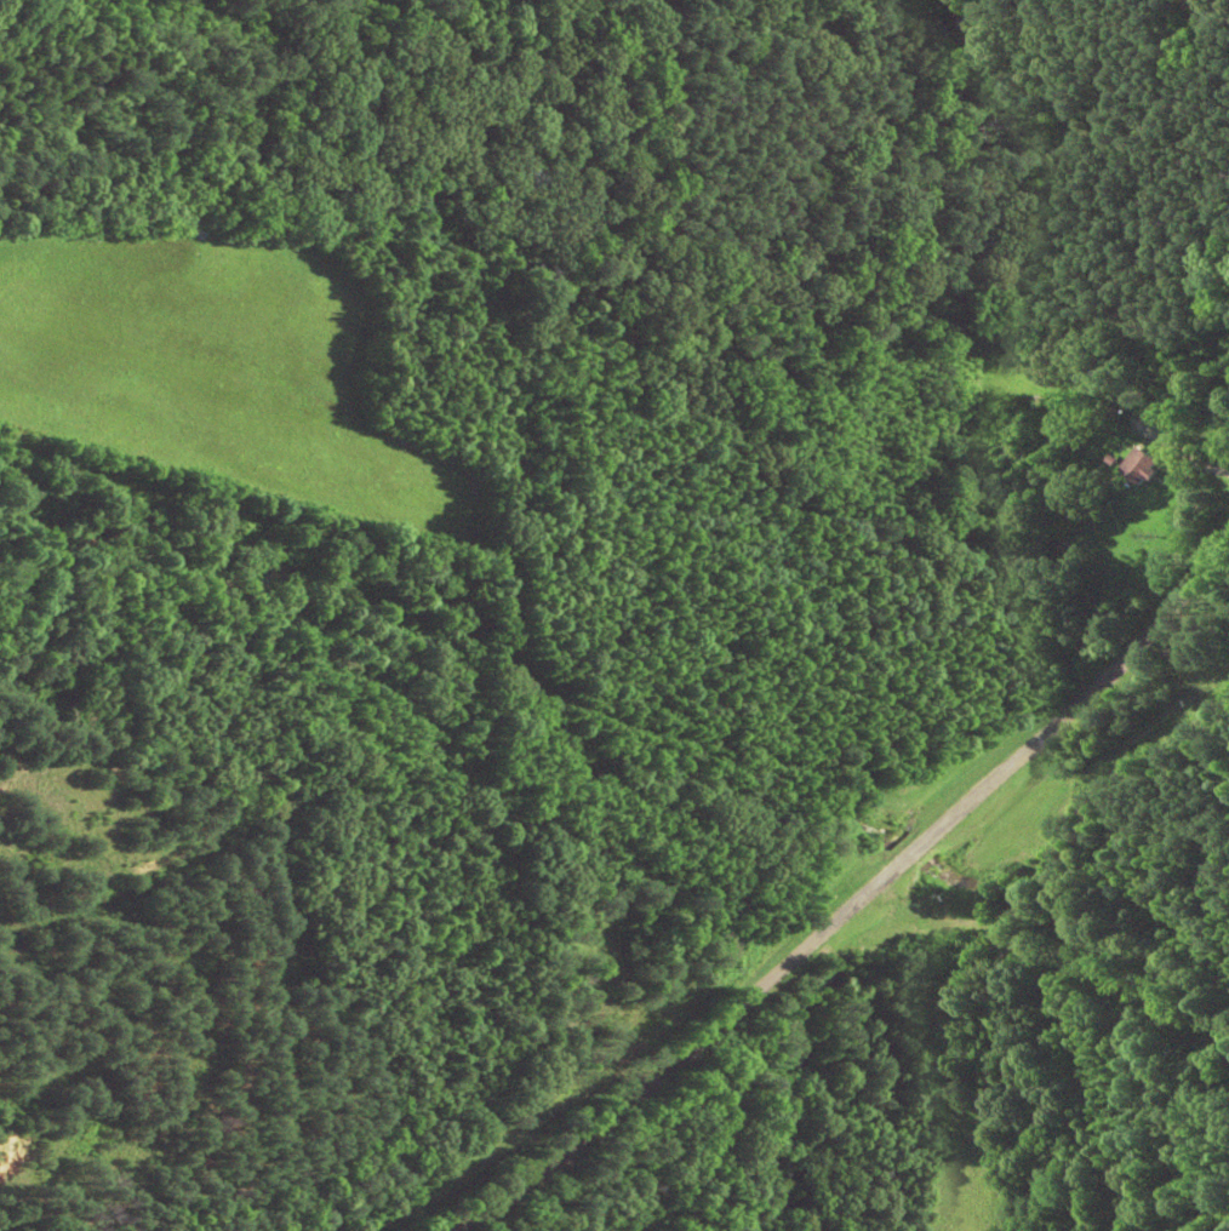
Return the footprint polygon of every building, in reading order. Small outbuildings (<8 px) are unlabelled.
[(1138,489),(1157,466),(1135,448),(1116,471),(1138,489)]
